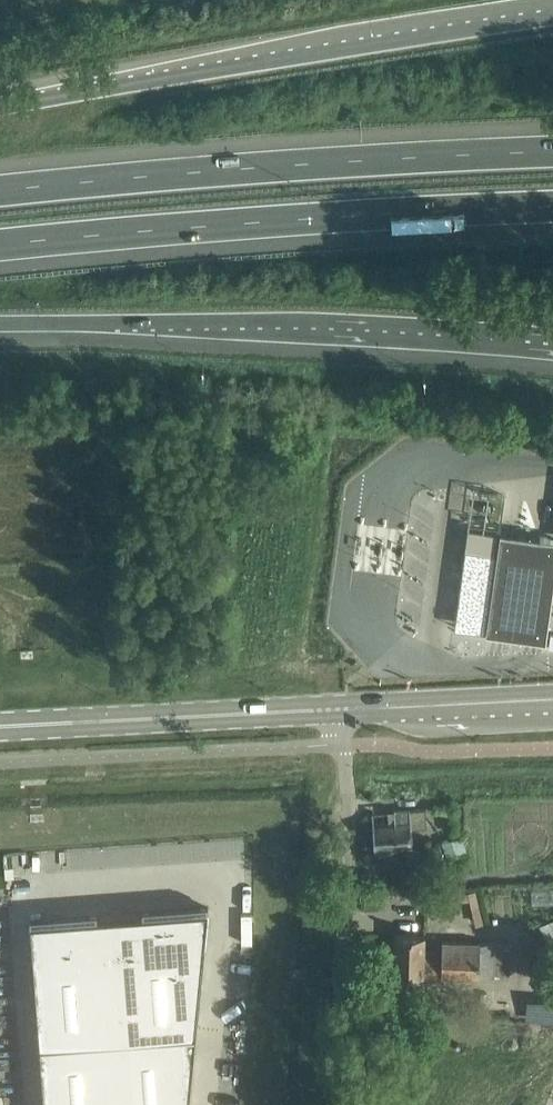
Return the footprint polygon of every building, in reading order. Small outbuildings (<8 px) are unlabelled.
[(463,531),(461,549),(489,552),(491,553),(480,632),(496,634),(525,638),(540,640),(552,541),(538,539),(508,535),(494,533),(493,535),(491,534),(463,531)] [(489,552),(461,549),(450,629),(480,632),(491,553),(489,552)] [(427,827),(426,817),(426,808),(394,810),(395,823),(373,825),(375,854),(393,853),(393,842),(412,840),(411,828),(427,827)] [(446,859),(467,852),(461,836),(441,843),(446,859)] [(410,866),(443,857),(440,843),(406,852),(410,866)] [(171,910),(140,912),(140,918),(125,920),(118,920),(100,922),(100,921),(100,918),(100,915),(73,917),(51,919),(30,920),(44,1104),(187,1104),(199,992),(205,932),(208,907),(180,909),(171,910)] [(423,935),(395,934),(394,974),(480,977),(480,974),(508,975),(509,942),(442,940),(442,947),(423,947),(423,935)] [(534,991),(535,1013),(552,1013),(552,991),(534,991)]
